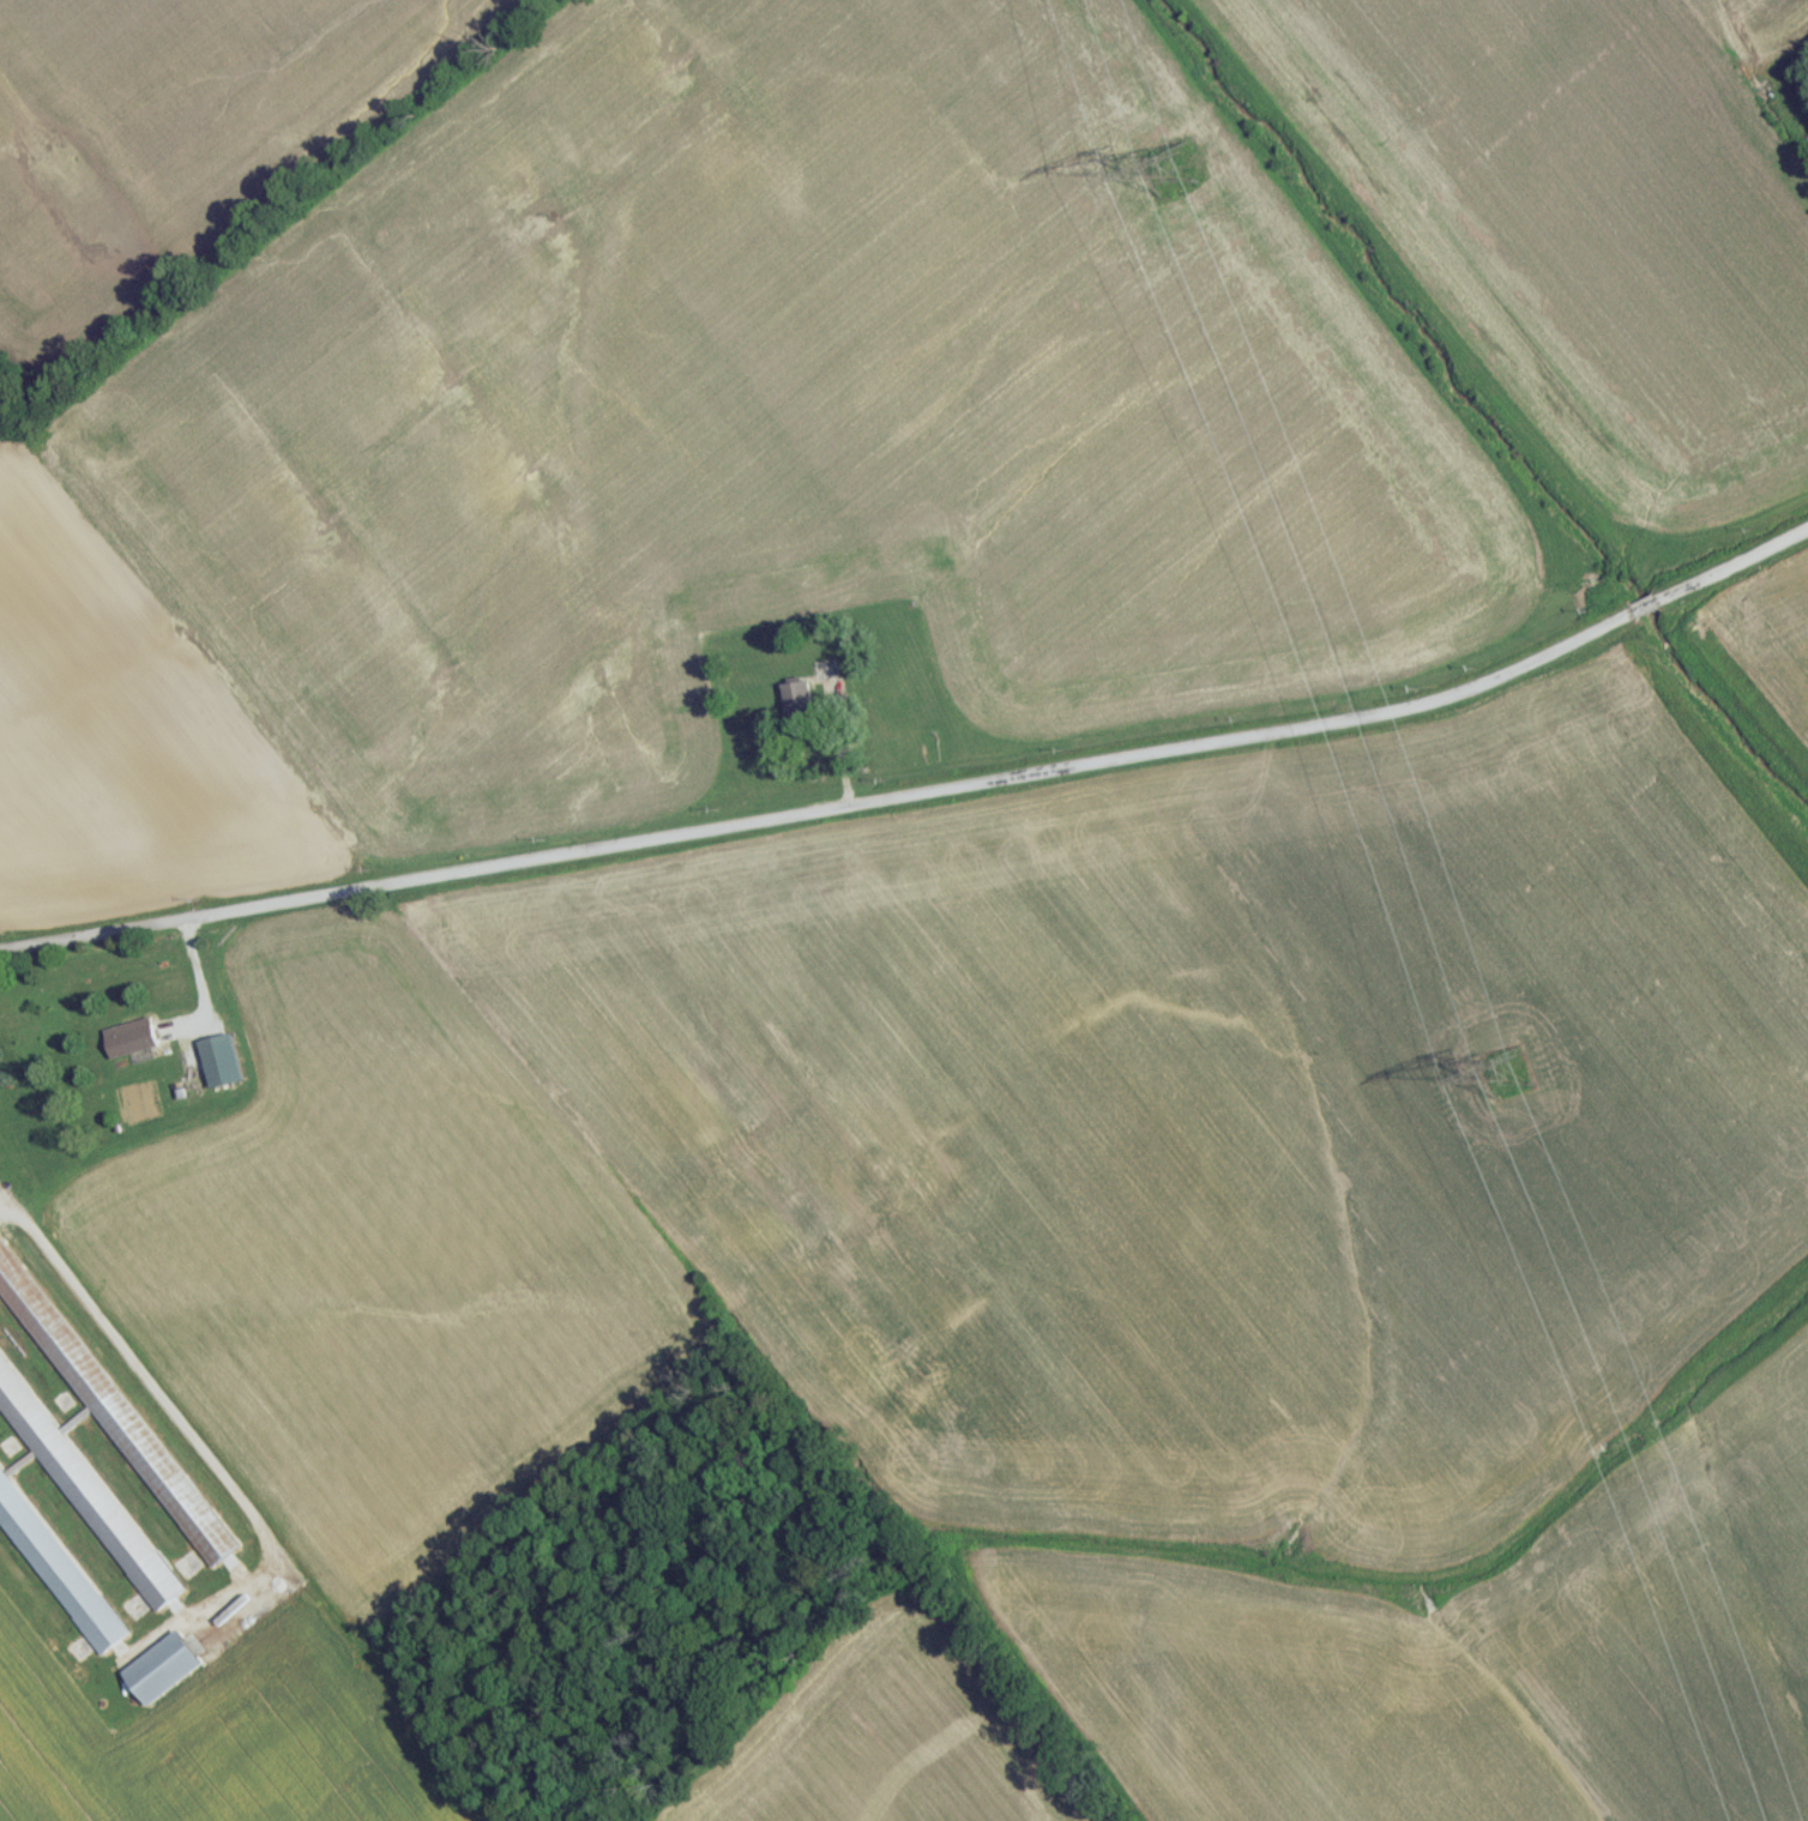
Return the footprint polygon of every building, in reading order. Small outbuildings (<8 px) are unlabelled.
[(840,668),(815,668),(815,688),(840,688),(840,668)] [(160,1055),(152,1025),(106,1037),(113,1067),(160,1055)] [(245,1090),(235,1041),(202,1048),(212,1096),(245,1090)] [(234,1559),(8,1237),(0,1243),(0,1287),(205,1579),(234,1559)] [(179,1603),(0,1350),(0,1411),(150,1624),(179,1603)] [(98,1665),(127,1644),(0,1471),(0,1532),(98,1665)] [(149,1711),(200,1671),(176,1641),(125,1681),(149,1711)]
